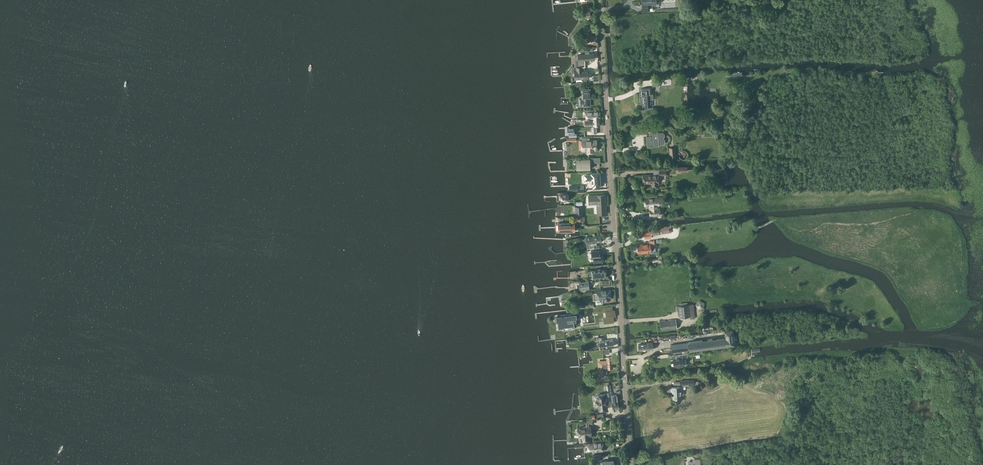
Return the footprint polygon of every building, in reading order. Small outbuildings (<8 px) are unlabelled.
[(642,3),(643,5),(642,5),(642,13),(649,12),(648,5),(655,5),(655,2),(661,2),(661,0),(642,0),(642,3)] [(584,27),(584,31),(586,31),(587,36),(584,36),(585,44),(590,44),(590,45),(592,45),(593,44),(598,43),(597,35),(592,36),(592,34),(590,34),(590,27),(584,27)] [(577,71),(575,71),(576,79),(584,78),(584,82),(587,82),(587,78),(588,78),(587,70),(585,71),(584,67),(585,67),(585,60),(594,59),(594,54),(593,54),(589,54),(589,53),(585,53),(585,54),(578,54),(578,55),(579,67),(578,67),(577,67),(577,71)] [(651,94),(651,88),(645,89),(641,89),(642,95),(640,95),(641,109),(648,108),(647,100),(653,99),(653,94),(651,94)] [(580,105),(589,105),(589,90),(583,91),(583,99),(580,99),(580,105)] [(596,110),(586,110),(586,118),(594,118),(595,126),(600,125),(599,118),(600,117),(600,111),(596,112),(596,110)] [(748,117),(749,122),(750,121),(753,120),(753,122),(756,121),(756,119),(760,118),(759,114),(748,117)] [(574,127),(567,127),(568,133),(569,133),(569,137),(577,137),(577,133),(574,133),(574,127)] [(664,134),(663,132),(658,133),(657,132),(652,133),(652,137),(647,137),(648,146),(654,145),(654,144),(657,143),(658,145),(659,145),(659,144),(664,144),(665,142),(665,140),(663,138),(665,136),(664,134)] [(582,141),(581,141),(582,150),(587,150),(587,153),(593,152),(593,149),(597,149),(597,140),(588,141),(588,138),(582,138),(582,141)] [(589,159),(577,160),(577,168),(590,168),(589,163),(591,163),(591,159),(589,159)] [(591,174),(586,174),(586,179),(592,179),(592,185),(593,185),(593,188),(599,187),(599,185),(600,185),(600,177),(598,177),(598,175),(600,175),(599,172),(591,173),(591,174)] [(653,175),(643,175),(643,183),(651,183),(651,185),(658,185),(658,182),(658,175),(653,175)] [(606,214),(605,194),(589,195),(589,204),(597,203),(598,214),(606,214)] [(661,197),(644,199),(645,205),(651,205),(651,209),(650,209),(650,215),(660,215),(660,209),(658,209),(657,204),(661,204),(661,197)] [(583,206),(575,206),(575,217),(577,216),(578,216),(578,219),(578,220),(578,221),(583,221),(583,216),(584,216),(583,206)] [(569,223),(558,224),(559,232),(561,232),(573,232),(573,231),(575,231),(575,229),(575,224),(569,224),(569,223)] [(671,232),(670,226),(658,227),(658,229),(651,230),(651,232),(650,232),(649,227),(645,228),(645,229),(644,229),(640,229),(641,235),(644,235),(645,238),(652,237),(651,235),(671,232)] [(597,245),(596,242),(602,241),(601,235),(586,237),(588,248),(595,247),(595,248),(600,247),(600,245),(597,245)] [(638,253),(639,253),(643,252),(656,250),(654,240),(649,241),(649,243),(637,245),(638,253)] [(600,254),(600,250),(591,251),(592,258),(594,258),(594,261),(604,261),(603,254),(600,254)] [(607,277),(606,269),(592,270),(589,270),(589,272),(587,272),(587,274),(589,274),(589,276),(590,275),(590,278),(592,278),(607,277)] [(580,291),(589,290),(588,281),(579,282),(580,291)] [(610,299),(610,297),(611,297),(611,289),(597,290),(598,300),(597,300),(596,301),(596,303),(597,304),(602,303),(603,303),(603,301),(602,300),(602,298),(603,298),(604,298),(604,300),(610,299)] [(705,303),(704,302),(700,300),(699,300),(696,305),(699,309),(701,309),(701,310),(704,310),(704,308),(705,303)] [(687,305),(687,302),(679,303),(680,306),(679,306),(680,317),(690,316),(690,319),(695,318),(695,314),(693,304),(687,305)] [(602,307),(603,311),(605,311),(605,312),(606,317),(613,316),(616,316),(615,309),(613,310),(611,310),(611,306),(602,307)] [(576,314),(558,316),(558,319),(558,322),(559,327),(564,326),(564,330),(572,329),(572,326),(574,325),(574,321),(576,321),(576,319),(577,319),(576,314)] [(677,328),(676,319),(668,320),(668,321),(665,321),(665,320),(660,321),(661,330),(677,328)] [(672,352),(690,350),(735,343),(733,328),(724,329),(725,335),(723,336),(724,337),(671,344),(672,352)] [(605,340),(604,336),(599,337),(600,347),(614,345),(614,340),(613,340),(613,339),(605,340)] [(638,350),(653,349),(653,342),(646,342),(647,344),(638,344),(638,350)] [(674,366),(684,365),(683,359),(687,358),(687,357),(688,357),(687,354),(677,355),(678,358),(673,359),(674,366)] [(600,374),(598,374),(598,375),(598,377),(598,378),(607,377),(607,374),(607,370),(608,370),(608,368),(613,368),(612,357),(607,358),(607,361),(599,362),(600,371),(600,374)] [(681,387),(671,387),(671,392),(673,391),(673,394),(673,395),(673,400),(675,400),(675,401),(676,401),(676,400),(679,400),(681,400),(682,400),(681,395),(681,391),(681,388),(681,387)] [(611,395),(613,409),(619,408),(618,401),(617,395),(617,394),(621,393),(620,390),(616,391),(616,394),(612,395),(611,395)] [(598,400),(596,400),(596,405),(598,405),(599,410),(607,409),(606,402),(607,402),(607,398),(605,398),(605,394),(597,395),(598,400)] [(579,430),(577,430),(577,434),(579,434),(579,437),(582,437),(582,441),(589,441),(589,436),(592,436),(591,426),(591,424),(594,424),(594,419),(586,420),(586,424),(579,425),(580,427),(578,427),(579,430)] [(583,443),(575,444),(575,447),(575,448),(584,447),(584,448),(584,452),(603,450),(603,442),(585,443),(583,443)]
